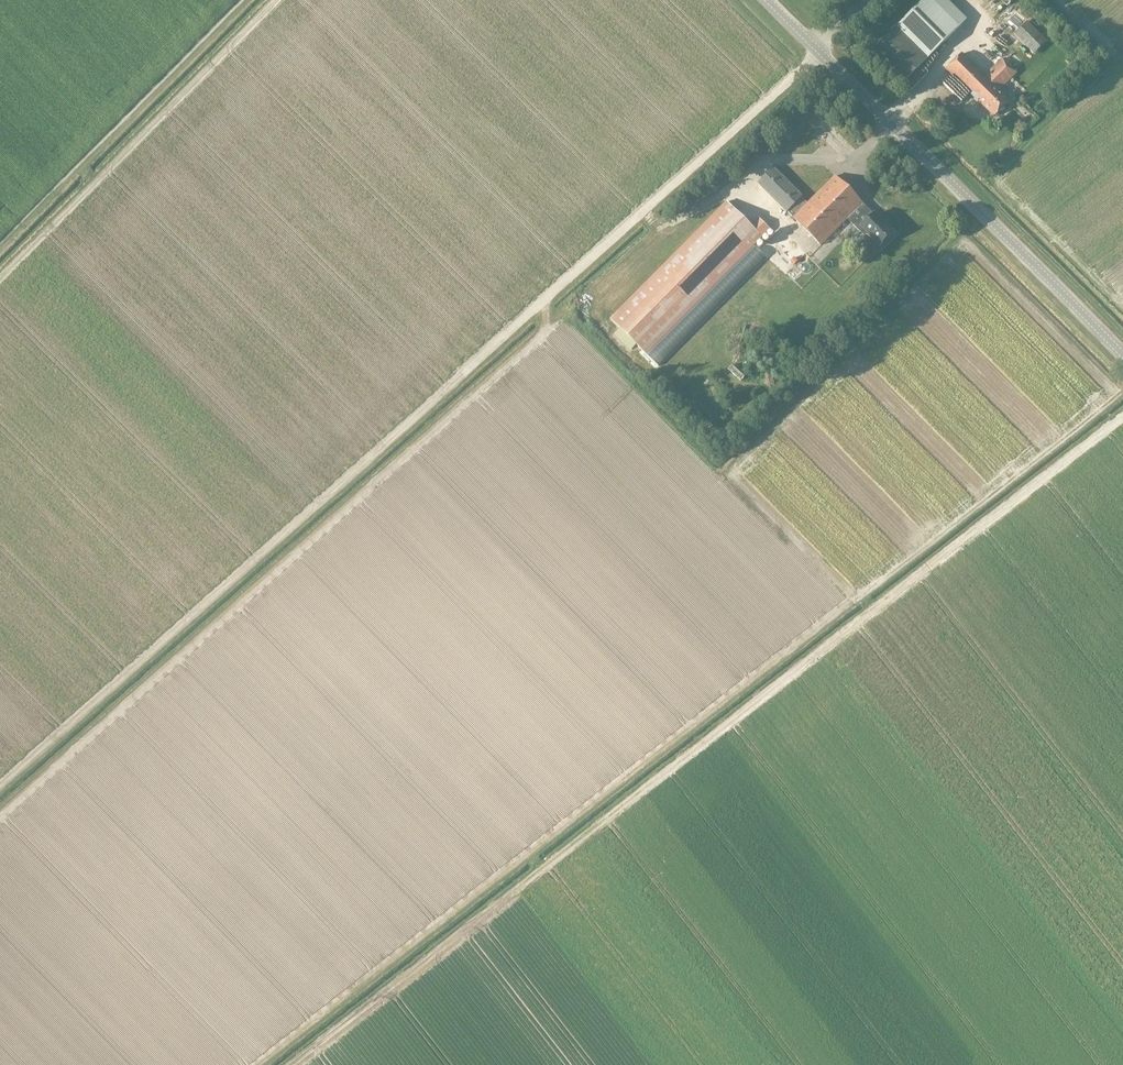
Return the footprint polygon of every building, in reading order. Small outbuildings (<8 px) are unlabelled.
[(872,51),(903,83),(959,27),(931,0),(926,0),(897,29),(895,28),(872,51)] [(1033,54),(1047,40),(1027,20),(1013,34),(1033,54)] [(961,53),(946,69),(993,116),(1009,101),(998,90),(1016,72),(1002,58),(984,76),(961,53)] [(773,166),(757,183),(786,212),(786,211),(820,244),(852,212),(859,205),(862,203),(834,175),(807,203),(801,197),(802,195),(773,166)] [(726,201),(610,318),(645,353),(769,228),(758,217),(751,225),(726,201)] [(892,233),(873,214),(861,227),(867,233),(866,234),(872,240),(874,239),(880,245),(892,233)]
